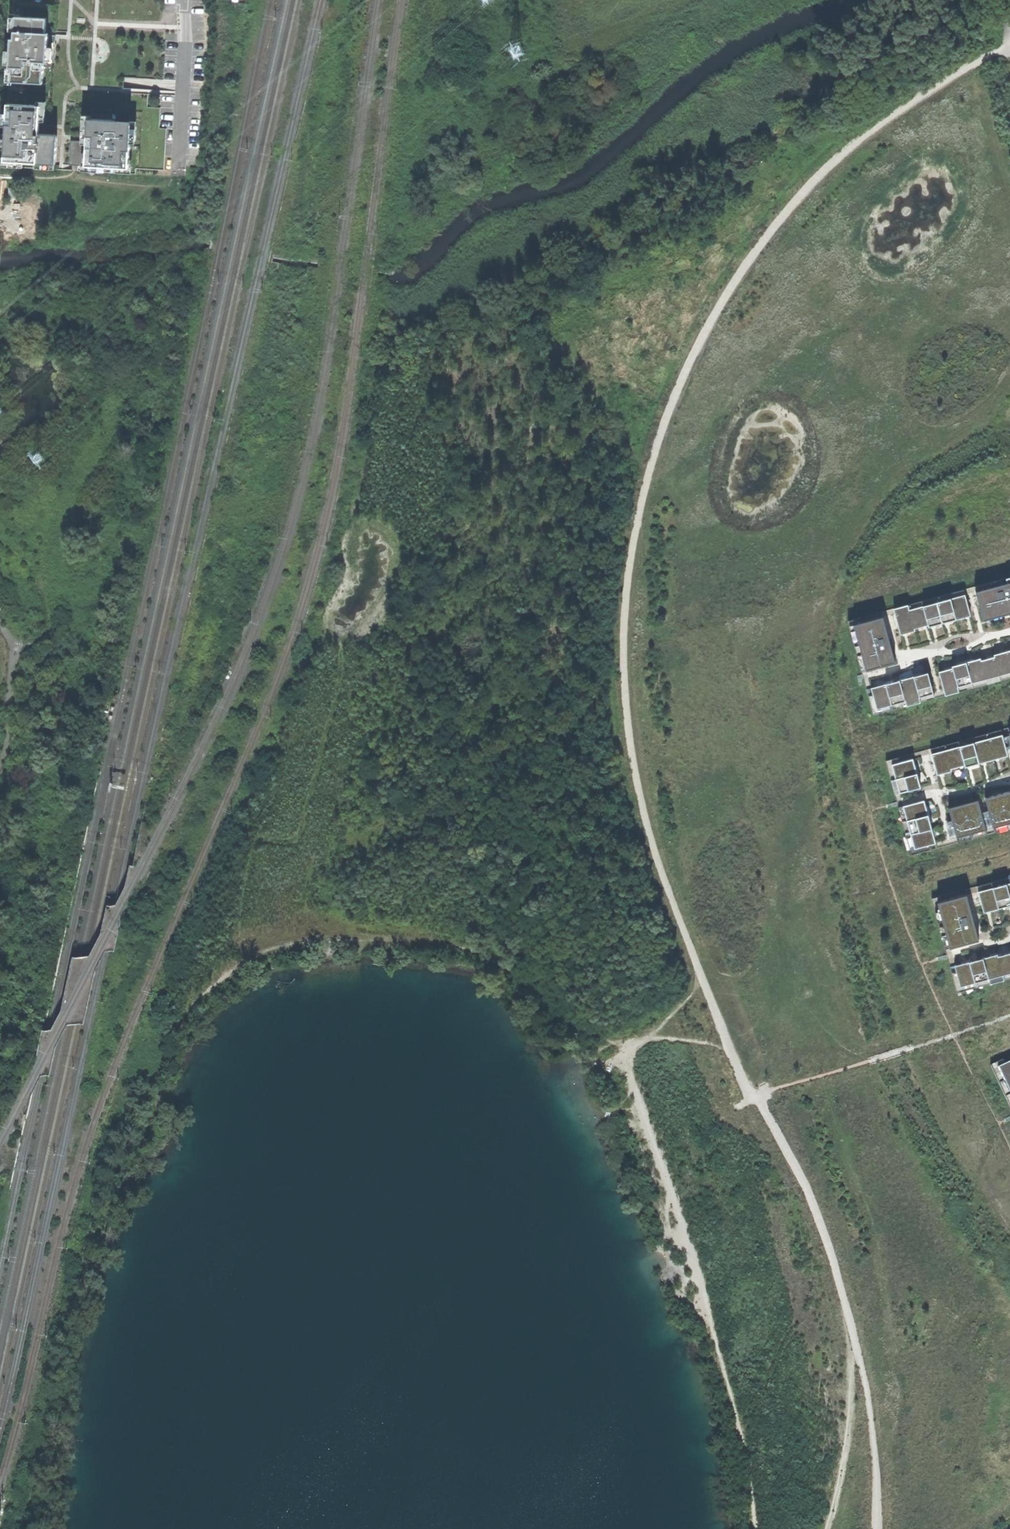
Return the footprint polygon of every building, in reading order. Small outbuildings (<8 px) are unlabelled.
[(6,39),(5,52),(10,53),(9,67),(12,67),(12,70),(7,70),(6,84),(12,85),(12,82),(43,84),(44,62),(47,62),(54,63),(56,40),(56,39),(56,35),(48,35),(48,33),(46,33),(47,18),(27,17),(15,16),(14,39),(11,39),(6,39)] [(516,43),(517,57),(524,57),(523,43),(516,43)] [(0,142),(0,149),(5,149),(4,157),(0,157),(0,159),(0,166),(15,167),(15,162),(36,163),(36,168),(51,169),(51,164),(55,164),(57,134),(39,133),(40,117),(45,117),(46,102),(37,101),(36,105),(7,104),(7,113),(2,112),(1,126),(6,126),(5,138),(0,138),(0,142)] [(71,140),(69,165),(86,166),(86,171),(101,172),(101,167),(111,167),(111,173),(126,173),(127,168),(128,168),(130,141),(135,141),(136,126),(131,126),(131,124),(115,123),(116,120),(92,119),(92,116),(83,115),(82,130),(87,131),(86,141),(71,140)] [(944,691),(933,693),(877,709),(871,688),(868,675),(866,670),(854,625),(883,617),(895,613),(965,594),(976,591),(1009,582),(1009,577),(848,621),(863,676),(874,715),(1009,678),(1009,673),(944,691)] [(976,591),(984,620),(1006,614),(1009,613),(1009,582),(976,591)] [(970,615),(965,594),(895,613),(900,635),(903,634),(906,633),(907,633),(914,631),(915,631),(915,628),(923,626),(926,625),(928,625),(928,627),(931,626),(934,625),(944,622),(947,621),(957,619),(964,617),(966,616),(969,616),(970,615)] [(883,617),(854,625),(866,670),(895,662),(887,631),(885,625),(883,617)] [(939,671),(944,691),(1009,673),(1009,650),(1008,650),(1000,653),(994,654),(994,656),(986,659),(981,660),(980,658),(974,660),(958,664),(952,666),(952,668),(945,670),(939,671)] [(877,686),(871,688),(877,709),(933,693),(928,672),(922,674),(914,676),(908,678),(899,680),(893,682),(877,686)] [(885,761),(897,803),(911,855),(1009,828),(1009,823),(993,827),(986,829),(956,837),(936,843),(915,849),(903,806),(902,802),(899,793),(892,764),(913,759),(931,754),(1002,734),(1009,733),(1009,732),(1009,727),(885,761)] [(931,754),(937,774),(939,774),(942,773),(944,773),(951,771),(951,769),(960,766),(963,765),(965,765),(965,767),(967,766),(970,766),(981,763),(984,762),(986,761),(993,759),(996,759),(998,758),(1008,755),(1002,734),(931,754)] [(892,764),(899,793),(921,787),(919,781),(915,765),(913,759),(892,764)] [(993,827),(1009,823),(1009,791),(985,798),(989,813),(993,827)] [(903,806),(915,849),(936,843),(934,837),(932,829),(930,823),(926,807),(924,800),(903,806)] [(953,824),(956,837),(986,829),(978,800),(948,808),(953,824)] [(931,899),(947,957),(957,993),(1009,978),(1009,973),(960,987),(955,965),(952,955),(950,947),(937,902),(966,894),(978,891),(1009,882),(1009,877),(931,899)] [(984,912),(990,910),(998,908),(1007,906),(1009,905),(1009,882),(978,891),(981,902),(984,912)] [(966,894),(937,902),(950,947),(979,939),(970,908),(969,904),(966,894)] [(955,965),(960,987),(1009,973),(1009,952),(1004,954),(998,956),(997,954),(989,956),(977,959),(961,964),(955,965)] [(990,1066),(1009,1108),(1009,1096),(997,1068),(1009,1062),(1009,1057),(990,1066)] [(997,1068),(1009,1096),(1009,1062),(997,1068)]
